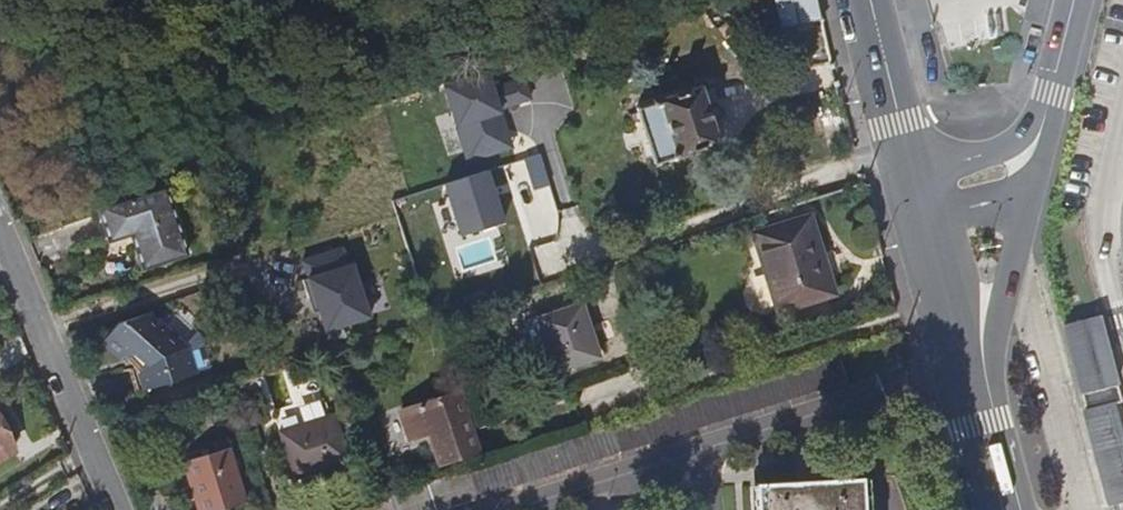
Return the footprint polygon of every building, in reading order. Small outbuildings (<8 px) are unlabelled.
[(819,0),(776,0),(783,30),(824,20),(819,0)] [(491,65),(444,75),(462,160),(514,149),(505,108),(534,102),(528,75),(495,82),(491,65)] [(721,142),(702,87),(637,107),(655,162),(721,142)] [(444,181),(460,234),(507,219),(490,166),(444,181)] [(189,250),(167,184),(101,206),(112,239),(133,232),(144,265),(189,250)] [(834,295),(809,214),(752,232),(778,312),(834,295)] [(301,261),(307,275),(351,256),(344,242),(301,261)] [(508,257),(502,247),(491,253),(487,248),(473,255),(482,271),(508,257)] [(305,277),(325,332),(373,314),(353,259),(305,277)] [(598,359),(581,303),(536,317),(553,373),(598,359)] [(198,372),(189,346),(152,311),(119,322),(104,339),(122,357),(127,352),(140,364),(148,387),(198,372)] [(1100,311),(1063,321),(1112,499),(1122,496),(1122,430),(1115,401),(1122,399),(1122,395),(1100,311)] [(477,450),(458,391),(400,410),(409,441),(428,435),(437,463),(477,450)] [(0,408),(0,457),(18,449),(0,408)] [(348,461),(334,415),(281,431),(295,477),(348,461)] [(231,449),(185,462),(199,509),(224,509),(247,503),(231,449)] [(757,483),(758,509),(866,509),(864,478),(757,483)]
